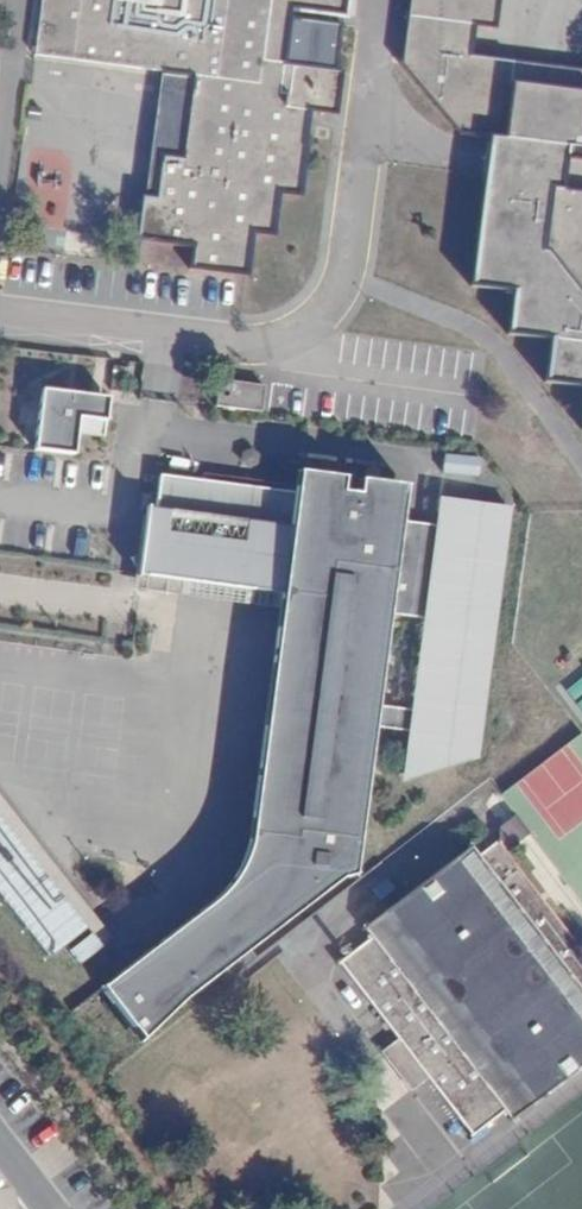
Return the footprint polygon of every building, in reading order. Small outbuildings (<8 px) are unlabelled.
[(37,58),(198,78),(188,161),(167,159),(163,200),(144,198),(139,241),(195,246),(192,268),(247,275),(252,234),(274,236),(279,193),(301,195),(311,111),(339,113),(345,70),(295,64),(292,92),(279,90),(282,62),(264,60),(271,0),(45,0),(37,58)] [(404,61),(465,131),(496,135),(545,140),(554,87),(512,82),(514,60),(471,56),(474,23),(497,24),(499,0),(411,0),(404,61)] [(545,140),(496,135),(475,282),(518,287),(513,329),(554,335),(549,378),(581,382),(581,188),(562,185),(566,143),(545,140)] [(268,385),(222,378),(218,407),(264,413),(268,385)] [(40,400),(35,450),(73,456),(76,432),(104,435),(107,407),(40,400)] [(439,473),(475,478),(477,462),(441,456),(439,473)] [(439,532),(418,529),(418,527),(400,525),(403,501),(203,474),(202,481),(160,476),(151,551),(142,550),(140,566),(149,567),(146,589),(168,591),(169,579),(320,597),(302,743),(274,740),(259,863),(289,867),(285,895),(251,885),(180,938),(187,948),(122,996),(111,981),(101,988),(136,1036),(311,903),(305,884),(352,876),(374,724),(390,726),(391,722),(413,726),(405,777),(475,756),(510,508),(507,507),(504,530),(495,528),(497,514),(443,507),(439,532)] [(169,579),(168,591),(290,606),(274,740),(302,743),(320,597),(169,579)] [(390,614),(381,614),(368,705),(377,706),(390,614)] [(581,713),(581,676),(564,689),(581,713)] [(581,823),(581,740),(579,736),(502,792),(545,850),(581,823)] [(334,958),(402,1049),(395,1054),(393,1065),(401,1075),(396,1078),(403,1088),(422,1073),(466,1133),(500,1108),(506,1116),(581,1060),(581,957),(493,839),(471,855),(464,845),(361,921),(369,932),(334,958)] [(289,867),(259,863),(251,885),(285,895),(289,867)] [(180,938),(111,981),(122,996),(187,948),(180,938)]
